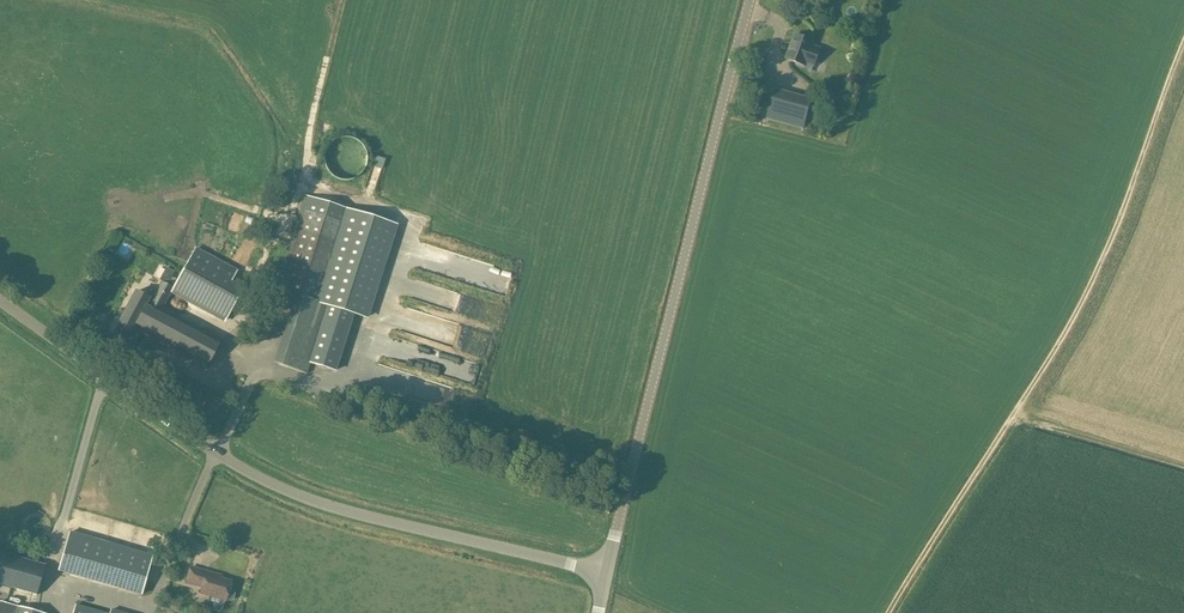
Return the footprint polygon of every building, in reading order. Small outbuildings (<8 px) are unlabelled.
[(821,48),(813,45),(814,41),(796,35),(787,59),(805,66),(806,64),(815,67),(821,48)] [(813,99),(774,88),(766,118),(804,129),(813,99)] [(339,138),(339,171),(364,170),(363,138),(339,138)] [(373,155),(371,165),(383,167),(385,158),(373,155)] [(310,367),(338,375),(356,315),(368,319),(398,225),(306,196),(273,301),(296,308),(279,365),(308,374),(310,367)] [(151,301),(149,300),(150,299),(136,291),(118,324),(132,332),(133,329),(206,369),(222,340),(164,308),(171,294),(225,322),(244,288),(232,281),(238,271),(196,247),(178,280),(172,277),(168,285),(162,281),(151,301)] [(153,556),(70,531),(58,571),(141,595),(153,556)] [(36,594),(45,565),(0,552),(0,584),(36,594)] [(200,594),(209,596),(206,606),(208,608),(219,612),(222,611),(225,601),(226,601),(231,581),(206,574),(206,571),(191,567),(186,583),(202,587),(200,594)] [(7,604),(1,602),(0,603),(0,612),(42,612),(7,604)] [(76,603),(73,612),(107,612),(76,603)]
